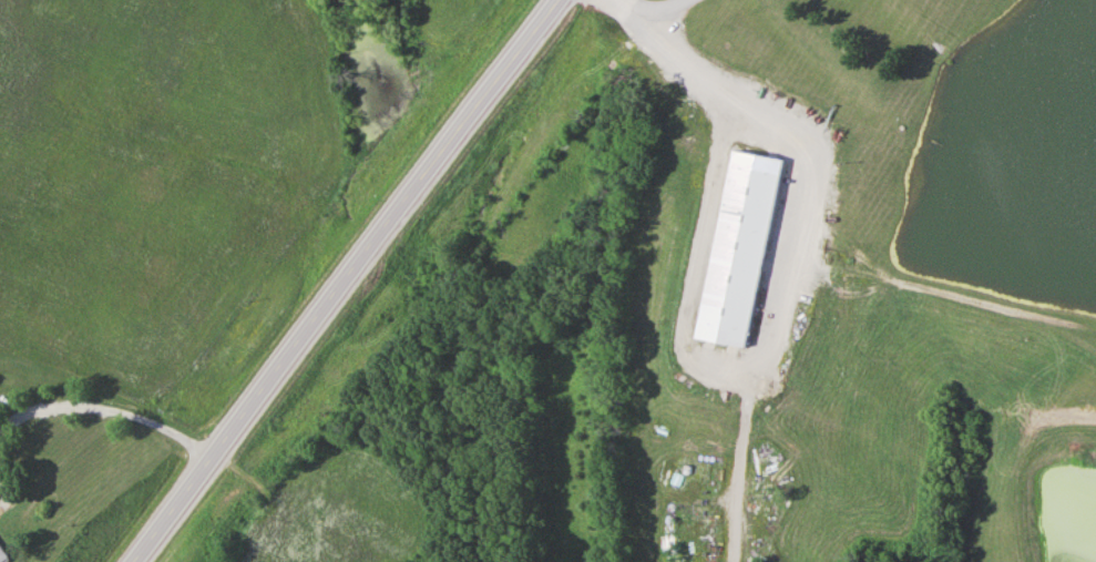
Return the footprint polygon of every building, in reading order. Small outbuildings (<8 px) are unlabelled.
[(699,340),(750,348),(780,157),(729,149),(699,340)] [(0,544),(0,561),(2,561),(9,557),(0,544)]
